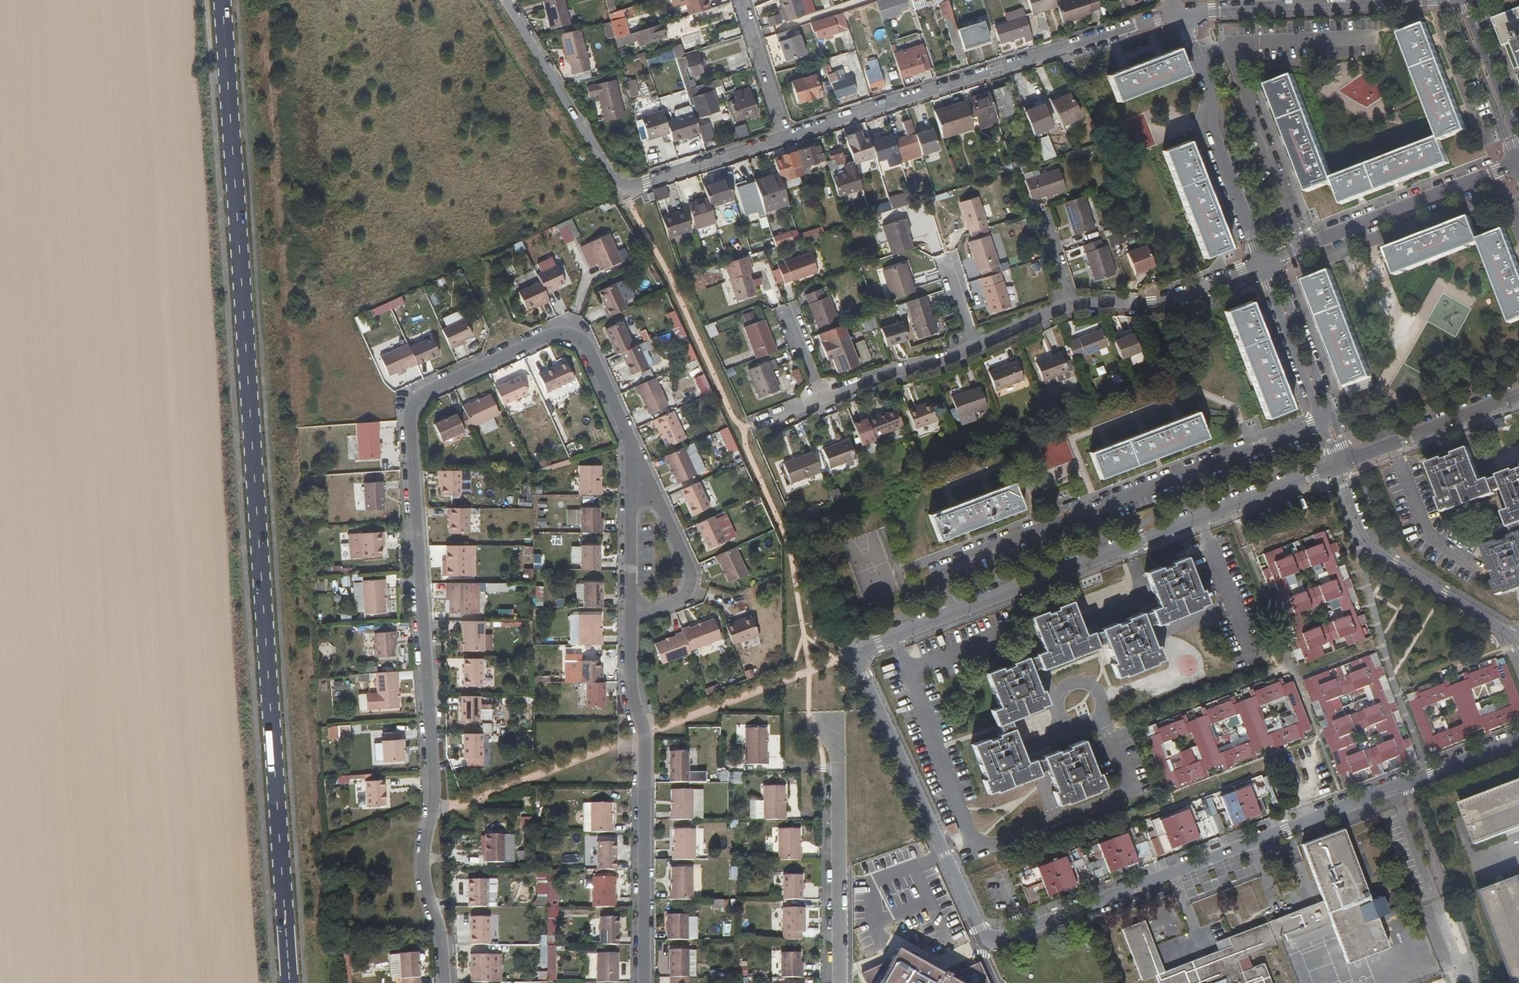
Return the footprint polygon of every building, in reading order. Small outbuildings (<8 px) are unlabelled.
[(569,24),(563,0),(548,0),(542,1),(549,29),(569,24)] [(688,15),(694,14),(708,9),(706,0),(684,0),(688,15)] [(777,1),(785,23),(805,16),(799,0),(780,0),(777,1)] [(814,0),(799,0),(805,16),(818,12),(814,0)] [(910,7),(907,0),(881,0),(875,2),(882,22),(901,16),(900,10),(910,7)] [(928,6),(926,3),(925,0),(919,0),(911,2),(914,11),(928,6)] [(957,31),(947,0),(925,0),(926,3),(932,1),(934,5),(938,4),(943,18),(944,19),(958,61),(965,58),(962,49),(957,31)] [(1047,7),(1056,3),(1054,0),(1027,0),(1032,16),(1048,11),(1047,7)] [(1096,0),(1066,0),(1056,3),(1057,8),(1062,24),(1091,15),(1090,13),(1099,10),(1096,0)] [(1022,37),(1024,43),(1033,41),(1022,8),(1004,15),(1006,23),(994,27),(1000,44),(1022,37)] [(1492,19),(1503,46),(1514,42),(1518,56),(1518,8),(1492,19)] [(694,14),(688,15),(635,33),(639,46),(665,37),(665,35),(697,25),(694,14)] [(611,22),(614,31),(616,39),(622,37),(618,20),(611,22)] [(604,23),(606,33),(614,31),(611,22),(604,23)] [(824,27),(824,23),(811,27),(812,32),(814,31),(817,40),(838,33),(835,24),(832,25),(824,27)] [(988,41),(982,23),(957,31),(962,49),(988,41)] [(1426,24),(1400,34),(1432,129),(1439,137),(1333,178),(1293,75),(1267,86),(1308,192),(1334,182),(1342,205),(1449,163),(1441,141),(1467,130),(1426,24)] [(574,82),(591,78),(580,30),(559,35),(566,63),(568,62),(574,82)] [(790,30),(774,35),(783,61),(804,55),(798,36),(792,37),(790,30)] [(848,48),(853,46),(849,31),(843,33),(848,48)] [(679,44),(671,46),(671,47),(675,57),(683,55),(679,44)] [(930,70),(922,44),(892,54),(901,80),(922,73),(930,70)] [(1117,102),(1188,75),(1178,49),(1107,76),(1117,102)] [(696,53),(684,57),(683,55),(675,57),(685,89),(695,86),(692,80),(687,81),(684,69),(689,67),(692,77),(702,74),(696,53)] [(877,89),(884,86),(876,59),(870,61),(872,69),(865,72),(870,88),(876,87),(877,89)] [(834,73),(827,75),(829,81),(833,94),(835,100),(855,92),(850,77),(837,81),(834,73)] [(904,89),(925,82),(922,73),(901,80),(904,89)] [(790,82),(797,104),(833,94),(829,81),(817,84),(814,75),(790,82)] [(698,92),(721,86),(718,79),(695,86),(685,89),(687,96),(698,92)] [(604,122),(624,117),(615,80),(586,87),(589,98),(597,96),(604,122)] [(1015,113),(1007,87),(987,93),(995,118),(996,119),(1015,113)] [(735,100),(726,103),(732,123),(756,115),(747,89),(733,93),(735,100)] [(691,98),(699,96),(698,92),(687,96),(693,113),(694,118),(697,118),(691,98)] [(719,111),(713,92),(699,96),(691,98),(697,118),(719,111)] [(970,99),(978,123),(995,118),(987,93),(970,99)] [(1061,97),(1059,93),(1048,98),(1050,103),(1061,97)] [(1080,118),(1068,94),(1061,97),(1050,103),(1062,127),(1080,118)] [(942,139),(973,129),(964,102),(957,104),(957,107),(935,114),(942,139)] [(1036,107),(1034,102),(1022,107),(1024,111),(1036,107)] [(1051,128),(1042,104),(1036,107),(1024,111),(1033,136),(1051,128)] [(640,118),(648,140),(669,133),(665,122),(662,111),(640,118)] [(694,118),(693,113),(665,122),(669,133),(672,141),(699,133),(697,128),(694,118)] [(1142,149),(1155,144),(1144,115),(1122,123),(1125,131),(1134,128),(1142,149)] [(919,150),(915,136),(910,120),(902,123),(907,136),(893,141),(898,156),(919,150)] [(746,124),(736,127),(739,139),(750,136),(746,124)] [(713,140),(708,125),(697,128),(699,133),(703,144),(713,140)] [(938,150),(932,130),(915,136),(919,150),(921,156),(938,150)] [(855,137),(854,134),(845,137),(853,164),(874,157),(872,151),(868,137),(862,139),(861,135),(855,137)] [(868,137),(872,151),(874,150),(878,161),(885,158),(887,164),(899,160),(898,156),(893,141),(891,136),(880,139),(878,134),(868,137)] [(1203,258),(1229,248),(1188,142),(1162,152),(1203,258)] [(813,148),(813,146),(797,151),(805,175),(810,173),(808,166),(823,161),(818,147),(813,148)] [(828,153),(831,161),(826,163),(830,174),(838,171),(836,166),(845,163),(841,149),(828,153)] [(780,182),(805,175),(797,151),(772,159),(777,173),(779,178),(780,182)] [(1010,163),(1013,171),(1028,165),(1026,158),(1010,163)] [(999,173),(1006,171),(1004,165),(996,167),(999,173)] [(1015,176),(1030,171),(1028,165),(1013,171),(1015,176)] [(861,189),(854,167),(845,170),(846,173),(831,178),(837,196),(861,189)] [(1025,180),(1032,201),(1065,191),(1058,170),(1025,180)] [(779,178),(777,173),(754,181),(755,183),(755,185),(779,178)] [(788,205),(780,182),(779,178),(755,185),(763,209),(770,207),(772,210),(788,205)] [(727,179),(703,186),(707,198),(715,223),(727,219),(729,225),(735,224),(728,203),(734,200),(727,179)] [(753,203),(757,215),(764,213),(763,209),(755,185),(755,183),(736,188),(742,206),(753,203)] [(665,187),(653,191),(653,192),(655,199),(656,202),(663,200),(668,198),(665,187)] [(647,194),(649,201),(655,199),(653,192),(647,194)] [(904,206),(913,202),(911,196),(902,199),(904,206)] [(959,203),(969,233),(987,227),(977,197),(959,203)] [(1074,236),(1094,229),(1083,197),(1063,203),(1074,236)] [(688,204),(695,229),(715,223),(707,198),(688,204)] [(656,202),(660,213),(661,217),(668,215),(663,200),(656,202)] [(881,202),(884,212),(891,210),(888,200),(881,202)] [(765,215),(789,208),(788,205),(772,210),(770,207),(763,209),(764,213),(765,215)] [(691,231),(684,210),(668,215),(661,217),(668,238),(691,231)] [(868,210),(844,218),(846,224),(870,217),(868,210)] [(1511,323),(1518,320),(1518,266),(1505,229),(1479,239),(1470,217),(1386,250),(1396,275),(1480,242),(1511,323)] [(571,218),(556,225),(565,243),(580,235),(571,218)] [(905,219),(882,226),(891,256),(913,249),(907,232),(909,231),(905,219)] [(823,232),(822,228),(798,235),(800,240),(823,232)] [(797,231),(773,239),(776,247),(800,240),(798,235),(797,231)] [(619,262),(607,234),(587,243),(597,264),(595,265),(598,272),(619,262)] [(980,271),(982,278),(1000,272),(989,236),(968,243),(972,258),(976,256),(980,271)] [(1106,246),(1102,247),(1100,240),(1082,246),(1093,282),(1115,275),(1106,246)] [(578,247),(588,268),(595,265),(597,264),(587,243),(578,247)] [(1144,274),(1143,271),(1154,267),(1145,246),(1126,254),(1135,277),(1144,274)] [(749,249),(742,252),(744,258),(746,257),(752,255),(749,249)] [(1390,259),(1386,250),(1379,252),(1382,262),(1390,259)] [(791,281),(791,282),(817,273),(809,254),(784,263),(784,264),(777,266),(784,284),(791,281)] [(748,274),(751,273),(746,257),(744,258),(728,263),(724,264),(736,301),(755,295),(748,274)] [(909,276),(905,264),(900,265),(904,278),(909,276)] [(909,276),(904,278),(900,265),(882,271),(891,300),(914,292),(909,276)] [(563,282),(555,266),(536,275),(539,282),(546,295),(553,291),(551,289),(556,286),(563,282)] [(1346,387),(1372,377),(1330,271),(1305,281),(1346,387)] [(990,313),(1010,307),(1000,272),(982,278),(979,279),(990,313)] [(548,300),(546,295),(539,282),(517,291),(525,308),(533,304),(539,302),(541,305),(548,300)] [(597,291),(608,316),(625,309),(613,283),(597,291)] [(804,296),(817,327),(837,319),(828,296),(825,298),(821,290),(804,296)] [(403,302),(400,296),(387,302),(389,308),(403,302)] [(918,338),(937,332),(925,297),(906,303),(918,338)] [(389,308),(387,302),(373,309),(375,314),(389,308)] [(1265,419),(1291,409),(1250,302),(1224,312),(1265,419)] [(745,321),(754,319),(751,312),(743,315),(745,321)] [(860,319),(863,330),(876,325),(873,314),(860,319)] [(463,319),(441,330),(450,349),(457,345),(456,342),(460,340),(471,335),(463,319)] [(764,320),(743,328),(755,360),(775,352),(764,320)] [(621,322),(604,330),(615,354),(620,352),(632,347),(621,322)] [(901,322),(880,329),(886,347),(907,340),(905,332),(901,322)] [(710,323),(704,325),(709,336),(715,334),(710,323)] [(857,364),(842,325),(821,334),(824,341),(820,343),(825,355),(829,354),(831,359),(836,373),(857,364)] [(1101,330),(1066,344),(1073,360),(1107,346),(1101,330)] [(1132,335),(1114,343),(1121,360),(1138,353),(1132,335)] [(437,354),(429,338),(408,347),(415,364),(437,354)] [(408,366),(409,367),(415,364),(408,347),(406,343),(379,356),(388,375),(408,366)] [(630,374),(647,366),(637,345),(632,347),(620,352),(630,374)] [(1035,363),(1043,382),(1068,371),(1060,353),(1035,363)] [(988,372),(995,392),(1023,380),(1015,362),(988,372)] [(567,363),(539,375),(547,392),(574,379),(567,363)] [(759,398),(778,390),(767,363),(748,371),(759,398)] [(705,396),(711,393),(702,373),(695,376),(705,396)] [(520,376),(495,388),(503,405),(528,393),(520,376)] [(648,414),(667,405),(654,378),(634,387),(638,395),(639,394),(648,414)] [(951,397),(958,418),(987,408),(979,387),(951,397)] [(471,403),(469,401),(461,405),(464,411),(471,425),(498,413),(490,394),(471,403)] [(907,410),(915,430),(936,422),(928,402),(907,410)] [(881,415),(880,413),(852,424),(860,445),(873,440),(873,439),(902,428),(895,409),(881,415)] [(458,433),(457,432),(471,425),(464,411),(456,415),(456,413),(434,424),(441,440),(458,433)] [(684,438),(672,411),(651,421),(655,428),(657,427),(665,447),(684,438)] [(1099,479),(1206,438),(1196,412),(1089,453),(1099,479)] [(377,430),(379,430),(378,421),(355,422),(358,459),(379,458),(377,430)] [(730,453),(737,449),(727,427),(719,430),(730,453)] [(830,469),(855,459),(848,440),(822,450),(830,469)] [(696,475),(683,447),(662,457),(665,464),(667,464),(677,483),(696,475)] [(1496,494),(1495,492),(1491,481),(1490,479),(1482,482),(1469,448),(1454,454),(1455,456),(1444,461),(1442,458),(1428,464),(1441,497),(1438,499),(1444,512),(1451,509),(1452,512),(1496,494)] [(790,484),(820,473),(812,451),(782,463),(790,484)] [(579,466),(579,494),(601,495),(601,487),(600,487),(600,465),(579,466)] [(1499,475),(1500,477),(1504,488),(1512,509),(1504,512),(1510,528),(1511,527),(1518,524),(1518,470),(1515,472),(1514,469),(1499,475)] [(460,494),(460,470),(439,470),(438,477),(441,478),(441,495),(460,494)] [(1491,481),(1495,492),(1504,488),(1500,477),(1491,481)] [(384,509),(382,482),(366,482),(368,510),(384,509)] [(709,507),(698,482),(681,490),(693,515),(709,507)] [(938,541),(1023,508),(1013,483),(928,516),(938,541)] [(753,506),(761,502),(758,495),(751,499),(753,506)] [(468,533),(468,507),(447,508),(447,516),(448,516),(448,533),(468,533)] [(578,508),(578,532),(601,532),(601,524),(599,524),(599,508),(578,508)] [(724,541),(713,517),(697,524),(708,548),(724,541)] [(363,533),(352,533),(353,557),(365,556),(365,557),(381,556),(381,539),(383,539),(383,531),(363,532),(363,533)] [(1338,551),(1335,543),(1329,545),(1323,531),(1312,535),(1316,545),(1282,558),(1278,560),(1274,550),(1263,554),(1269,568),(1263,571),(1265,579),(1272,577),(1282,604),(1276,607),(1280,616),(1286,614),(1296,639),(1290,642),(1293,651),(1300,648),(1305,662),(1316,658),(1312,648),(1343,636),(1347,646),(1365,639),(1360,625),(1366,623),(1363,614),(1356,617),(1346,589),(1352,587),(1349,579),(1342,581),(1332,554),(1338,551)] [(1514,536),(1511,537),(1512,540),(1501,544),(1499,541),(1485,547),(1498,580),(1494,581),(1500,596),(1507,592),(1508,595),(1514,592),(1518,603),(1518,534),(1514,536)] [(463,575),(464,545),(446,545),(446,575),(463,575)] [(581,545),(581,569),(599,569),(599,545),(581,545)] [(748,574),(736,547),(715,556),(719,565),(720,564),(728,584),(748,574)] [(1282,558),(1278,548),(1274,550),(1278,560),(1282,558)] [(1158,607),(1150,609),(1151,612),(1155,623),(1156,625),(1200,608),(1200,606),(1207,603),(1201,590),(1198,591),(1185,557),(1170,563),(1171,565),(1161,569),(1160,567),(1144,573),(1158,607)] [(341,566),(332,567),(333,574),(341,574),(341,569),(341,566)] [(385,587),(384,580),(362,581),(364,614),(385,613),(384,587),(385,587)] [(467,612),(467,582),(446,583),(446,590),(448,590),(449,612),(467,612)] [(478,611),(478,582),(467,582),(467,612),(478,611)] [(584,583),(584,607),(601,607),(601,582),(584,583)] [(1041,670),(1098,648),(1097,646),(1092,634),(1092,632),(1084,635),(1071,601),(1056,607),(1056,610),(1045,614),(1044,611),(1029,617),(1042,651),(1035,654),(1035,656),(1040,667),(1041,670)] [(1155,623),(1151,612),(1142,615),(1147,626),(1155,623)] [(1157,646),(1154,647),(1147,626),(1142,615),(1141,613),(1126,619),(1127,622),(1116,626),(1115,623),(1100,629),(1101,631),(1105,642),(1113,663),(1111,664),(1116,678),(1123,675),(1124,677),(1156,665),(1155,663),(1162,660),(1157,646)] [(757,635),(750,617),(725,626),(733,644),(757,635)] [(484,650),(484,620),(461,620),(461,628),(462,628),(462,650),(484,650)] [(690,629),(688,627),(682,630),(683,632),(689,651),(720,639),(713,620),(690,629)] [(1310,630),(1306,621),(1302,622),(1305,632),(1310,630)] [(581,623),(581,644),(601,645),(601,636),(599,636),(599,623),(581,623)] [(395,638),(395,631),(374,632),(375,656),(393,656),(392,638),(395,638)] [(1101,631),(1092,634),(1097,646),(1105,642),(1101,631)] [(691,653),(689,651),(683,632),(675,635),(675,636),(654,645),(661,664),(691,653)] [(1040,667),(1035,656),(1027,660),(1031,671),(1040,667)] [(1341,775),(1348,772),(1353,786),(1364,782),(1360,772),(1389,761),(1392,767),(1389,768),(1390,772),(1412,763),(1407,749),(1413,747),(1410,738),(1403,741),(1393,714),(1399,711),(1396,703),(1390,705),(1379,678),(1385,675),(1383,667),(1376,669),(1371,656),(1352,663),(1356,673),(1334,681),(1330,671),(1312,679),(1314,684),(1307,687),(1319,717),(1342,708),(1339,698),(1351,694),(1355,703),(1359,701),(1358,696),(1366,693),(1372,708),(1366,710),(1372,727),(1376,725),(1380,734),(1382,734),(1385,743),(1360,753),(1356,744),(1355,744),(1352,734),(1365,729),(1355,703),(1343,708),(1346,717),(1335,721),(1339,730),(1332,732),(1331,728),(1324,731),(1327,740),(1334,737),(1344,763),(1337,766),(1341,775)] [(1042,691),(1039,691),(1031,671),(1027,660),(1026,657),(1011,663),(1012,666),(1001,670),(999,667),(985,674),(998,708),(991,711),(996,725),(998,724),(1010,721),(1040,709),(1039,707),(1047,704),(1042,691)] [(463,685),(481,685),(482,658),(463,658),(463,685)] [(580,661),(580,682),(585,682),(602,682),(601,674),(599,674),(599,669),(599,661),(580,661)] [(1494,665),(1468,675),(1470,679),(1466,681),(1450,687),(1447,688),(1445,684),(1420,694),(1422,698),(1418,699),(1410,702),(1428,749),(1440,745),(1442,749),(1467,740),(1465,735),(1488,727),(1489,731),(1515,721),(1513,717),(1518,715),(1518,696),(1507,665),(1499,668),(1495,669),(1494,665)] [(398,678),(399,678),(399,670),(376,672),(379,708),(400,707),(398,678)] [(743,673),(746,680),(753,677),(750,670),(743,673)] [(585,712),(603,713),(603,682),(602,682),(585,682),(585,712)] [(1253,692),(1254,696),(1232,705),(1230,701),(1205,710),(1207,715),(1184,723),(1182,719),(1157,729),(1158,733),(1146,738),(1165,786),(1176,781),(1178,785),(1204,775),(1202,771),(1225,762),(1226,767),(1252,757),(1251,753),(1269,745),(1272,751),(1275,750),(1275,748),(1300,738),(1300,740),(1303,739),(1301,733),(1310,730),(1292,682),(1279,686),(1278,682),(1253,692)] [(715,684),(704,688),(707,695),(717,691),(715,684)] [(460,719),(478,719),(478,696),(460,696),(460,719)] [(1327,720),(1321,722),(1324,731),(1331,728),(1327,720)] [(1010,721),(998,724),(1001,733),(1012,729),(1010,721)] [(492,724),(482,724),(482,733),(492,733),(492,724)] [(1226,727),(1220,729),(1223,736),(1228,734),(1226,727)] [(766,729),(744,729),(744,765),(768,765),(767,758),(765,758),(766,729)] [(1033,759),(1025,763),(1012,729),(1001,733),(997,735),(998,738),(987,742),(986,739),(971,744),(984,778),(982,780),(987,793),(994,790),(994,792),(1039,775),(1038,773),(1034,762),(1033,759)] [(394,732),(383,732),(385,761),(403,760),(402,734),(394,734),(394,732)] [(460,733),(460,757),(469,758),(478,758),(479,733),(460,733)] [(1057,751),(1042,756),(1043,759),(1047,769),(1055,790),(1052,792),(1057,805),(1065,802),(1065,804),(1097,792),(1097,790),(1104,787),(1099,774),(1096,775),(1083,741),(1068,746),(1069,749),(1058,753),(1057,751)] [(1177,745),(1171,747),(1174,754),(1180,752),(1177,745)] [(687,753),(669,753),(669,782),(687,783),(687,753)] [(1043,759),(1034,762),(1038,773),(1047,769),(1043,759)] [(1279,809),(1266,776),(1261,778),(1275,811),(1279,809)] [(385,803),(383,779),(365,780),(367,804),(367,805),(385,803)] [(365,780),(347,781),(348,806),(367,804),(365,780)] [(1461,803),(1477,844),(1518,828),(1518,781),(1461,803)] [(1259,814),(1248,786),(1220,797),(1225,812),(1222,814),(1226,821),(1229,820),(1231,825),(1259,814)] [(763,787),(762,821),(785,821),(785,813),(783,813),(783,787),(763,787)] [(669,813),(669,820),(692,820),(692,791),(671,791),(671,813),(669,813)] [(1205,815),(1206,818),(1208,821),(1213,835),(1224,830),(1218,814),(1216,814),(1210,797),(1200,801),(1205,815)] [(611,805),(590,804),(590,832),(613,833),(613,826),(611,826),(611,805)] [(1193,839),(1197,837),(1194,827),(1192,824),(1191,821),(1190,819),(1195,817),(1190,805),(1186,807),(1187,809),(1173,815),(1159,820),(1158,818),(1151,820),(1154,830),(1147,833),(1144,823),(1139,825),(1143,835),(1128,841),(1126,833),(1098,844),(1098,847),(1093,849),(1097,859),(1089,863),(1082,846),(1077,849),(1079,854),(1077,855),(1079,859),(1073,862),(1070,855),(1072,855),(1070,851),(1064,854),(1065,857),(1037,867),(1039,875),(1025,880),(1021,870),(1016,872),(1029,905),(1041,901),(1038,892),(1045,890),(1048,895),(1062,890),(1081,882),(1076,869),(1085,866),(1091,882),(1109,875),(1108,872),(1124,866),(1137,862),(1136,859),(1150,854),(1152,859),(1164,853),(1158,837),(1165,835),(1170,848),(1183,843),(1193,839)] [(1186,807),(1172,812),(1173,815),(1187,809),(1186,807)] [(1173,815),(1172,812),(1158,818),(1159,820),(1173,815)] [(1205,815),(1191,821),(1192,824),(1206,818),(1205,815)] [(1206,818),(1192,824),(1194,827),(1208,821),(1206,818)] [(954,824),(945,827),(948,837),(958,833),(954,824)] [(1158,982),(1271,982),(1263,964),(1241,972),(1236,959),(1275,945),(1273,939),(1284,934),(1287,940),(1331,923),(1346,962),(1387,947),(1376,917),(1364,921),(1358,905),(1370,900),(1342,829),(1302,845),(1323,901),(1228,938),(1231,946),(1191,961),(1163,972),(1144,921),(1122,929),(1142,980),(1155,975),(1158,982)] [(672,852),(672,860),(694,860),(694,830),(673,830),(673,852),(672,852)] [(779,830),(779,861),(802,861),(802,853),(800,853),(800,830),(779,830)] [(505,862),(504,834),(486,834),(486,862),(505,862)] [(616,843),(597,843),(597,870),(615,870),(616,843)] [(544,867),(544,855),(534,855),(534,866),(544,867)] [(1125,871),(1124,869),(1124,866),(1108,872),(1109,875),(1116,872),(1117,873),(1125,871)] [(547,870),(547,907),(558,907),(558,870),(547,870)] [(669,893),(669,900),(692,901),(693,871),(671,871),(671,893),(669,893)] [(783,876),(782,901),(801,901),(801,876),(783,876)] [(1481,891),(1516,982),(1518,982),(1518,877),(1481,891)] [(593,879),(592,908),(616,908),(616,900),(614,900),(614,878),(593,879)] [(487,881),(468,881),(468,907),(487,907),(487,881)] [(1049,898),(1063,893),(1062,890),(1048,895),(1049,898)] [(558,920),(558,907),(547,907),(547,920),(558,920)] [(783,910),(783,941),(801,941),(801,933),(804,933),(804,909),(783,910)] [(666,916),(667,940),(687,940),(687,916),(666,916)] [(487,918),(469,918),(468,943),(487,943),(487,918)] [(618,918),(600,918),(600,943),(619,942),(618,918)] [(1092,932),(1091,929),(1079,934),(1083,943),(1085,943),(1087,948),(1092,946),(1090,941),(1092,940),(1089,933),(1092,932)] [(556,982),(556,945),(548,945),(547,982),(556,982)] [(670,951),(669,978),(688,978),(688,951),(670,951)] [(781,953),(781,979),(803,979),(802,971),(800,971),(800,954),(781,953)] [(400,978),(399,954),(390,954),(390,978),(400,978)] [(417,954),(399,955),(401,980),(403,979),(404,982),(420,982),(417,954)] [(597,982),(606,982),(618,982),(618,954),(597,954),(597,982)] [(492,955),(474,955),(474,982),(492,982),(492,955)] [(501,956),(492,955),(492,982),(501,982),(501,956)] [(950,976),(943,973),(941,977),(937,975),(935,976),(931,974),(929,978),(919,973),(922,969),(917,966),(919,963),(911,958),(909,962),(905,960),(903,964),(893,958),(892,960),(887,969),(882,966),(867,973),(869,978),(864,980),(865,982),(959,982),(950,976)] [(864,980),(869,978),(867,973),(882,966),(887,969),(892,960),(861,974),(864,980)] [(979,963),(950,976),(959,982),(988,982),(979,963)] [(538,982),(547,982),(547,973),(538,973),(538,982)]
